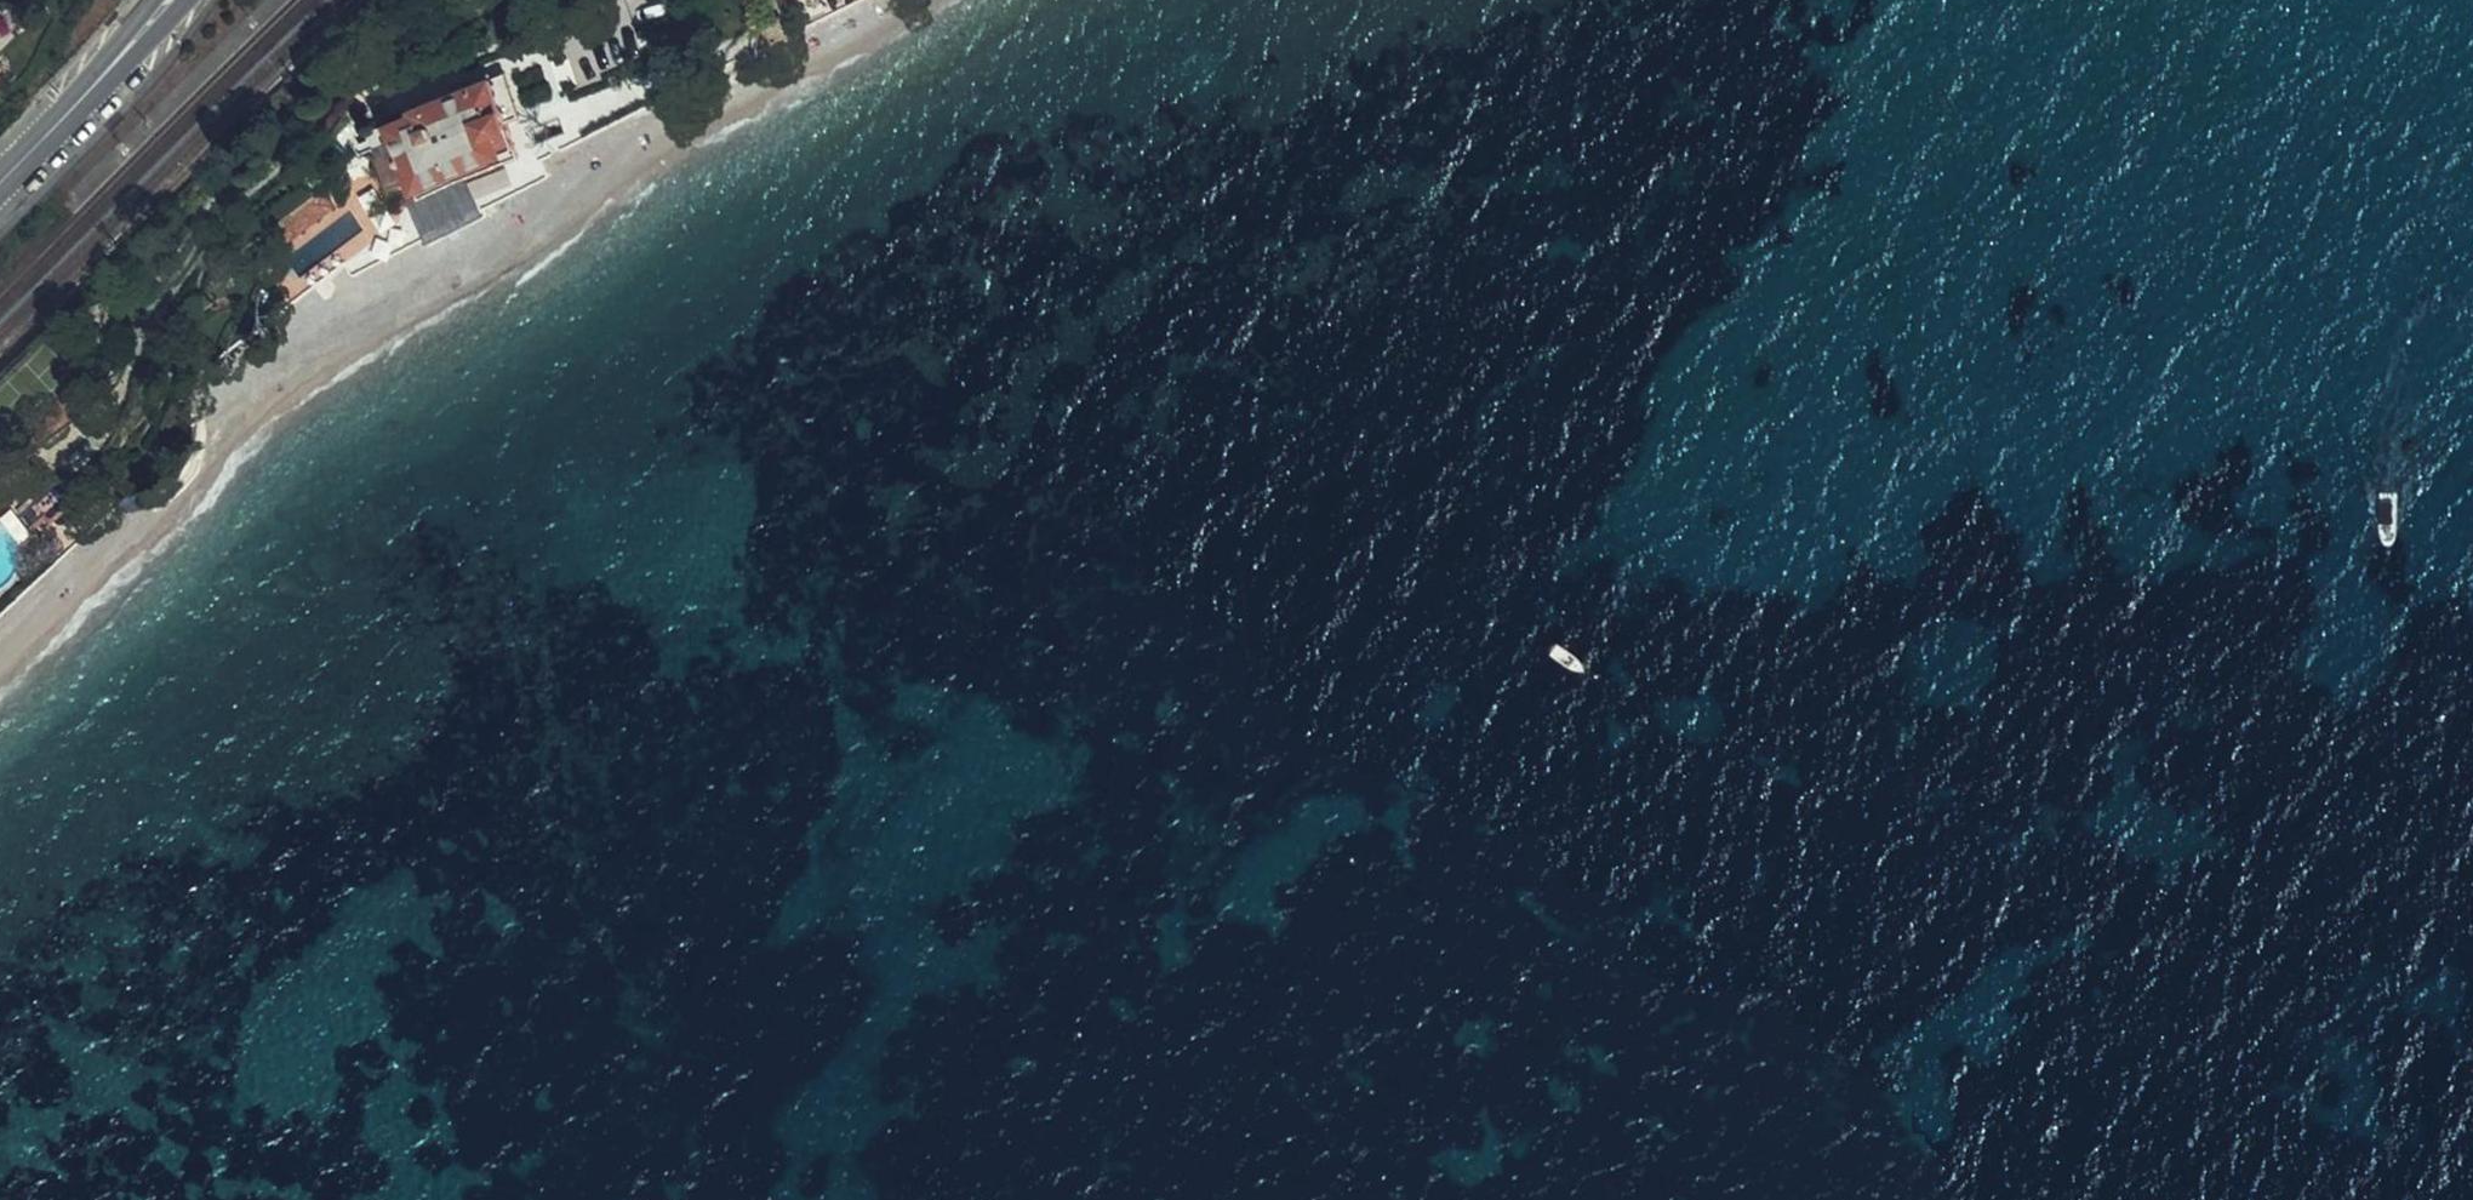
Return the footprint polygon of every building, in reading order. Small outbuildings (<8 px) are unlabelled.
[(502,72),(489,78),(509,119),(522,113),(502,72)] [(424,204),(407,213),(360,237),(337,249),(347,264),(548,159),(635,116),(617,82),(525,120),(522,113),(509,119),(489,78),(414,111),(416,117),(389,130),(424,204)] [(555,173),(548,159),(347,264),(355,275),(427,238),(431,244),(494,213),(492,207),(555,173)] [(278,234),(281,238),(286,246),(334,209),(326,198),(278,234)]
